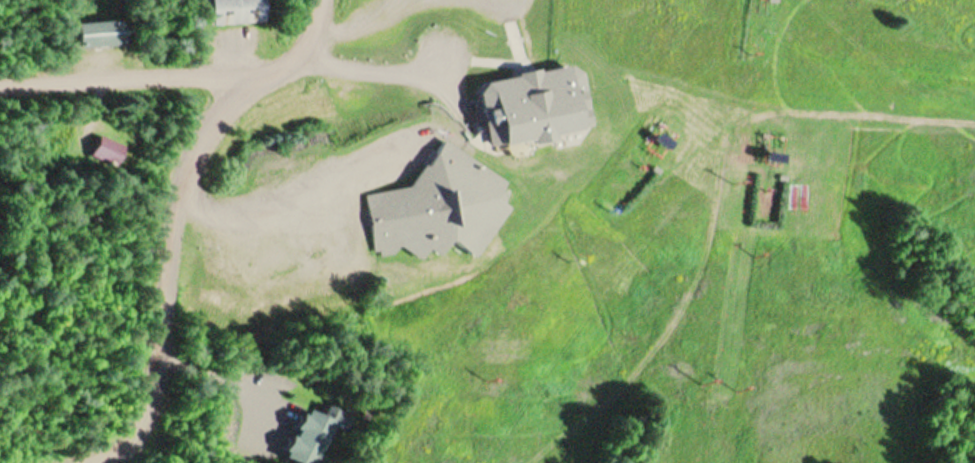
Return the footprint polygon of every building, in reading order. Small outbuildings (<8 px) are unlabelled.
[(256,0),(204,0),(205,25),(257,22),(256,0)] [(117,22),(72,23),(73,48),(118,46),(117,22)] [(552,57),(569,69),(579,121),(476,141),(464,73),(552,57)] [(492,175),(500,204),(475,251),(441,233),(434,247),(415,252),(393,236),(367,242),(354,188),(391,179),(429,128),(492,175)] [(124,148),(99,134),(88,155),(113,168),(124,148)] [(291,462),(314,462),(331,422),(299,410),(280,459),(291,462)]
